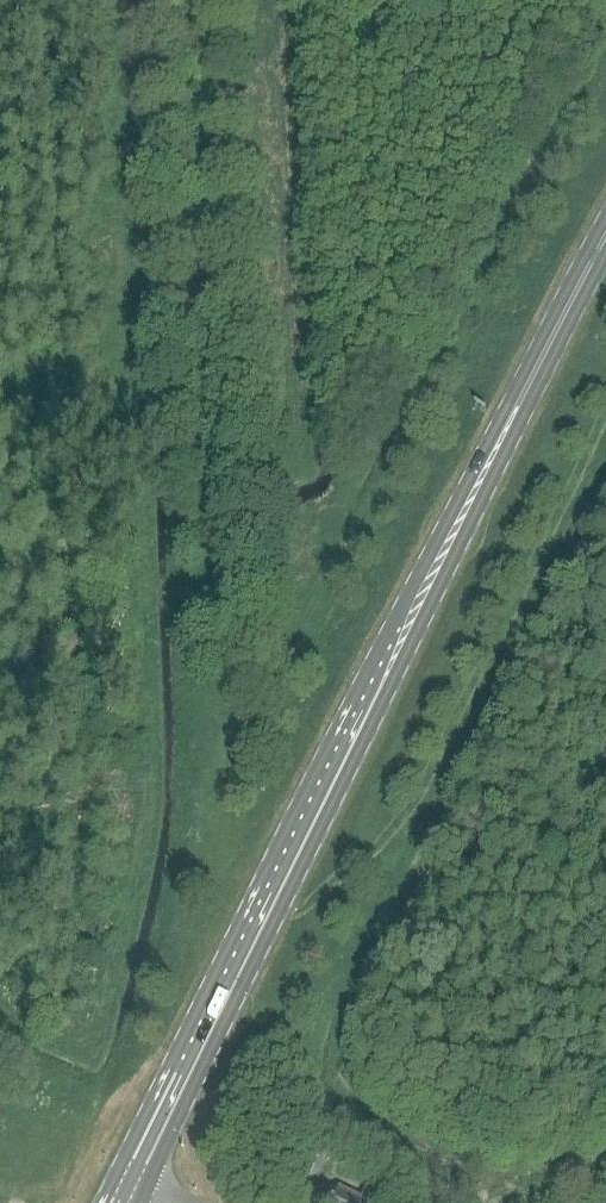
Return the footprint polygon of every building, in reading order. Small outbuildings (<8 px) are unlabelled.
[(380,1193),(368,1188),(362,1201),(338,1190),(332,1202),(375,1202),(380,1193)]
